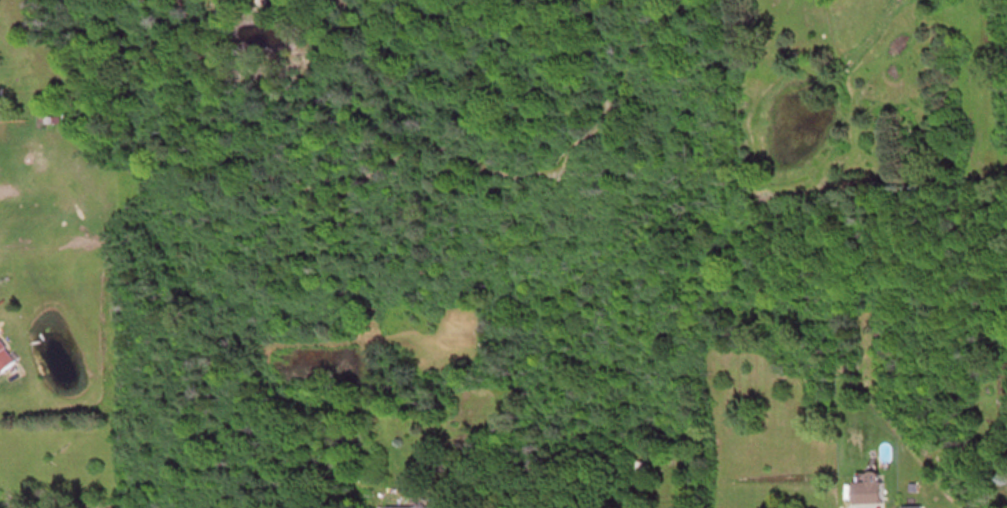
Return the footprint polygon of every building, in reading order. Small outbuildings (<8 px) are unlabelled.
[(16,360),(0,339),(0,371),(16,360)] [(853,502),(881,502),(881,471),(863,471),(863,479),(853,479),(853,502)]
